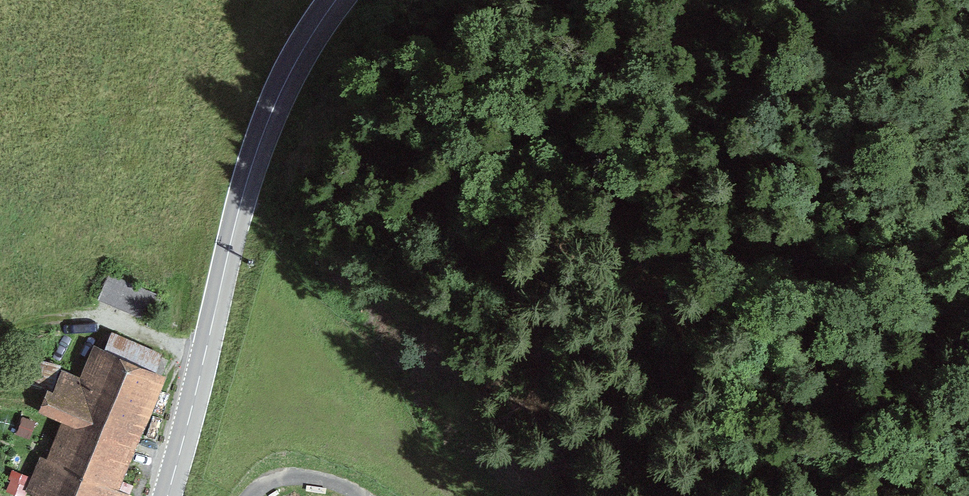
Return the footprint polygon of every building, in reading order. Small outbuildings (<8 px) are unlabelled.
[(109,274),(99,298),(153,321),(163,297),(109,274)] [(130,495),(107,486),(163,355),(113,334),(92,383),(63,370),(46,412),(74,424),(58,463),(45,457),(33,483),(50,491),(48,495),(130,495)]
